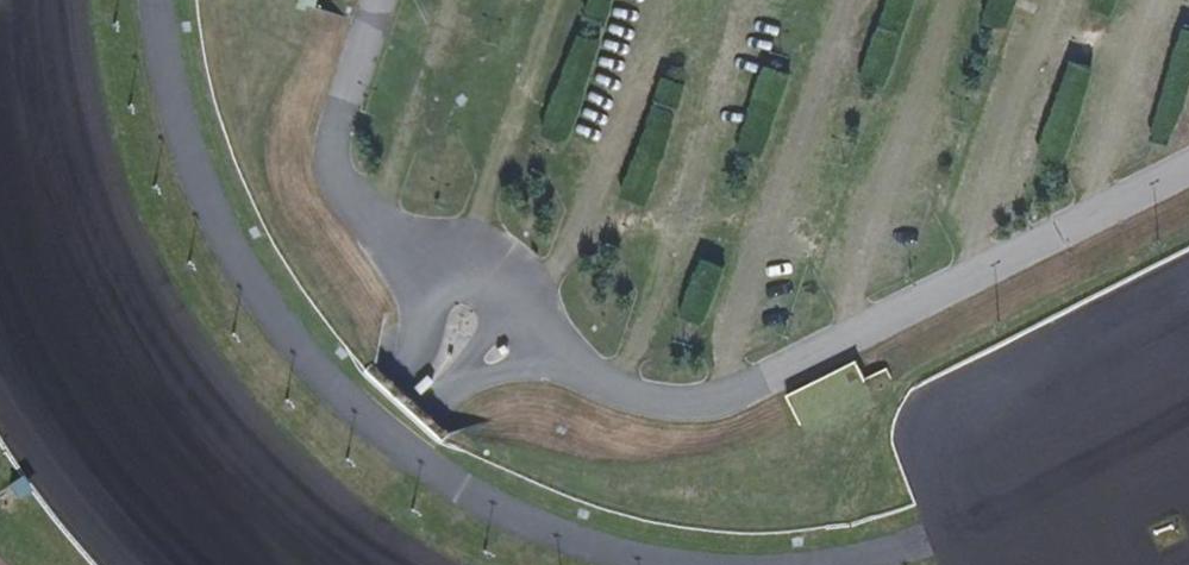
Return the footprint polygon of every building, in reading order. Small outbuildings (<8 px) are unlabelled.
[(1111,0),(1091,0),(1089,7),(1107,13),(1111,0)] [(784,388),(796,428),(870,405),(858,365),(784,388)]
